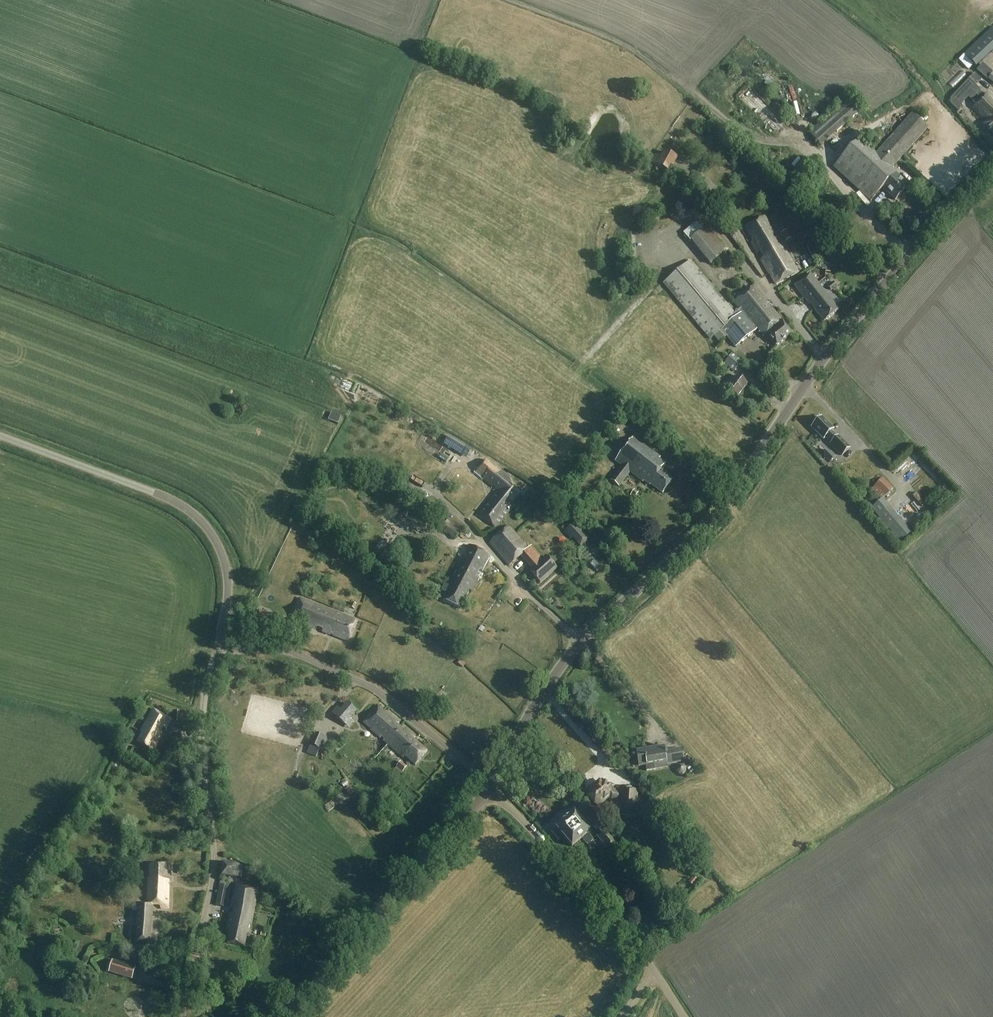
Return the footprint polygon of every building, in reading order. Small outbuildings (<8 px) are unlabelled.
[(968,23),(958,32),(962,36),(971,27),(968,23)] [(958,60),(968,70),(973,65),(976,68),(992,51),(992,27),(958,60)] [(947,57),(942,61),(949,72),(955,68),(947,57)] [(987,80),(987,79),(992,73),(982,64),(976,71),(987,80)] [(943,71),(929,83),(933,88),(948,76),(943,71)] [(968,97),(971,101),(976,96),(981,100),(973,108),(988,122),(984,126),(992,134),(992,100),(987,94),(984,97),(980,92),(980,91),(975,86),(976,85),(969,78),(959,89),(959,90),(951,97),(950,99),(950,104),(958,111),(961,108),(960,106),(968,97)] [(928,120),(920,112),(916,117),(912,114),(877,153),(860,138),(834,168),(871,201),(882,188),(896,200),(909,186),(896,173),(897,172),(892,168),(928,128),(924,124),(928,120)] [(656,166),(670,173),(674,165),(660,157),(656,166)] [(750,241),(757,253),(759,252),(763,258),(761,259),(776,285),(798,272),(775,232),(773,233),(764,218),(746,229),(752,239),(750,241)] [(708,225),(702,231),(696,223),(683,233),(690,241),(691,241),(710,265),(712,263),(728,250),(715,232),(714,233),(708,225)] [(673,243),(678,239),(698,262),(703,257),(676,225),(665,235),(673,243)] [(791,239),(786,231),(780,235),(785,243),(791,239)] [(813,245),(830,258),(836,249),(819,236),(813,245)] [(837,240),(846,247),(849,243),(841,236),(837,240)] [(724,264),(730,262),(727,255),(721,257),(724,264)] [(663,284),(697,325),(710,340),(714,337),(720,343),(726,337),(736,348),(758,329),(760,332),(759,333),(763,338),(767,335),(777,348),(793,334),(772,308),(770,310),(766,306),(768,304),(755,287),(735,303),(740,309),(735,313),(711,285),(691,260),(663,284)] [(839,310),(810,274),(801,281),(794,286),(810,304),(811,304),(814,308),(814,309),(824,321),(839,310)] [(831,291),(837,286),(833,282),(827,286),(831,291)] [(724,364),(726,365),(734,371),(741,361),(731,354),(724,364)] [(716,375),(720,370),(712,362),(708,367),(716,375)] [(738,397),(747,384),(737,377),(733,381),(729,378),(723,385),(738,397)] [(332,412),(329,419),(338,423),(342,416),(332,412)] [(825,438),(831,443),(830,444),(842,456),(850,448),(838,436),(837,437),(831,432),(833,430),(832,428),(833,427),(830,425),(829,425),(821,418),(817,422),(815,421),(812,425),(812,427),(811,428),(823,440),(825,438)] [(650,438),(656,430),(647,423),(641,431),(650,438)] [(444,444),(462,454),(466,446),(449,436),(444,444)] [(662,494),(673,480),(661,471),(665,465),(659,460),(660,458),(633,438),(615,461),(621,466),(610,480),(618,487),(630,472),(649,486),(650,485),(662,494)] [(815,447),(807,453),(816,466),(824,460),(815,447)] [(438,458),(439,449),(425,448),(424,457),(438,458)] [(450,461),(454,452),(449,450),(445,458),(450,461)] [(829,463),(836,455),(831,450),(823,458),(829,463)] [(487,459),(476,472),(493,488),(498,492),(505,483),(512,488),(509,478),(504,474),(487,459)] [(458,476),(468,494),(479,488),(470,470),(458,476)] [(871,489),(882,500),(893,489),(883,478),(871,489)] [(495,528),(514,506),(510,503),(517,492),(512,488),(505,483),(498,492),(493,498),(494,499),(492,501),(490,500),(479,514),(495,528)] [(638,492),(634,489),(630,496),(634,499),(638,492)] [(389,507),(405,517),(410,509),(395,499),(389,507)] [(878,517),(900,542),(911,532),(889,507),(878,517)] [(441,529),(454,538),(460,530),(447,521),(441,529)] [(565,532),(571,539),(573,537),(581,546),(589,537),(574,523),(571,526),(565,532)] [(490,543),(509,566),(521,556),(532,569),(529,571),(540,584),(557,569),(544,554),(541,557),(541,556),(532,546),(530,547),(526,543),(524,545),(509,527),(490,543)] [(321,548),(324,545),(326,542),(323,539),(317,545),(321,548)] [(469,546),(448,585),(448,586),(444,584),(441,592),(447,594),(444,600),(460,609),(470,591),(472,591),(489,559),(488,559),(489,557),(469,546)] [(392,562),(382,555),(378,562),(388,569),(392,562)] [(445,557),(440,563),(445,568),(450,562),(445,557)] [(291,621),(316,631),(317,627),(323,629),(321,633),(348,643),(356,622),(300,599),(291,621)] [(256,612),(252,625),(275,634),(281,618),(270,614),(269,615),(258,611),(258,613),(256,612)] [(347,704),(336,718),(344,724),(355,711),(347,704)] [(370,730),(387,746),(397,735),(395,733),(400,728),(398,727),(399,726),(387,715),(387,716),(377,708),(363,723),(370,730)] [(152,753),(163,735),(160,733),(163,728),(166,730),(171,721),(153,710),(140,733),(142,734),(137,744),(152,753)] [(177,710),(176,727),(190,727),(191,711),(177,710)] [(300,732),(303,725),(298,722),(295,730),(300,732)] [(397,735),(387,746),(403,759),(405,757),(415,766),(426,753),(413,741),(415,739),(405,730),(404,731),(400,728),(395,733),(397,735)] [(314,733),(309,745),(320,750),(325,738),(314,733)] [(635,750),(635,751),(636,756),(638,768),(645,766),(654,765),(654,764),(666,763),(666,764),(666,765),(674,764),(674,762),(672,750),(664,751),(662,745),(635,750)] [(401,762),(397,766),(403,771),(407,767),(401,762)] [(691,763),(686,767),(693,775),(698,770),(691,763)] [(376,768),(383,775),(387,771),(380,764),(376,768)] [(683,765),(679,765),(676,767),(676,771),(678,774),(682,775),(685,772),(686,768),(683,765)] [(585,794),(597,810),(609,800),(612,803),(618,798),(608,786),(606,788),(600,781),(585,794)] [(355,792),(349,786),(344,790),(350,796),(355,792)] [(96,795),(103,798),(107,790),(101,787),(96,795)] [(621,787),(621,805),(637,806),(638,792),(632,792),(632,788),(621,787)] [(587,846),(593,841),(588,835),(590,833),(574,814),(551,834),(557,841),(563,836),(572,848),(582,839),(587,846)] [(648,825),(665,843),(671,837),(654,819),(648,825)] [(597,836),(610,852),(618,845),(605,830),(597,836)] [(172,881),(172,866),(151,865),(150,879),(148,879),(147,905),(138,905),(136,944),(151,944),(153,904),(161,904),(161,909),(168,909),(169,881),(172,881)] [(243,866),(223,865),(223,876),(242,878),(243,866)] [(694,887),(698,881),(693,877),(688,883),(694,887)] [(226,930),(227,931),(229,931),(229,932),(226,944),(228,944),(244,948),(247,935),(248,936),(256,902),(254,901),(257,890),(237,886),(235,886),(230,907),(232,908),(234,908),(232,915),(231,914),(229,914),(226,930)] [(222,907),(226,889),(219,888),(216,906),(222,907)] [(112,962),(109,973),(131,980),(135,968),(112,962)]
